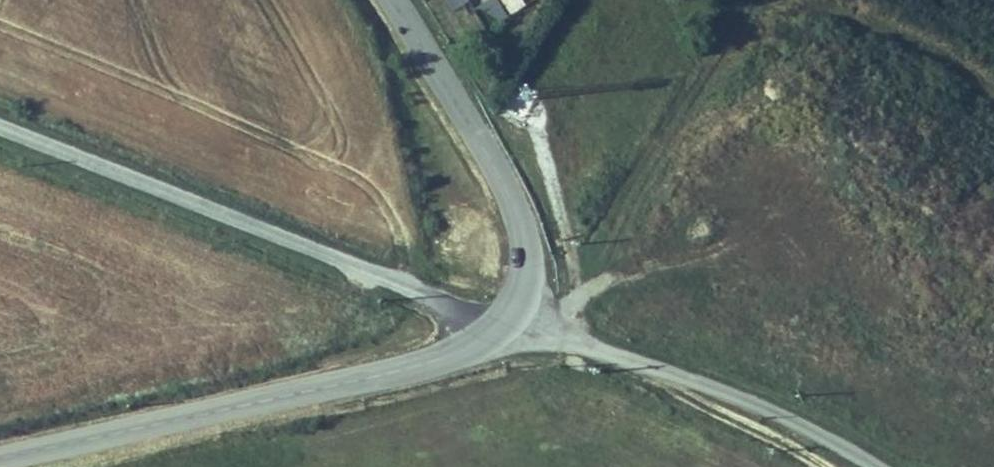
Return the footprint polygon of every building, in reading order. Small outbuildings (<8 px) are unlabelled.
[(468,3),(467,0),(447,0),(451,10),(468,3)] [(478,7),(489,25),(505,16),(495,0),(490,0),(478,7)] [(508,15),(525,5),(522,0),(499,0),(508,15)]
